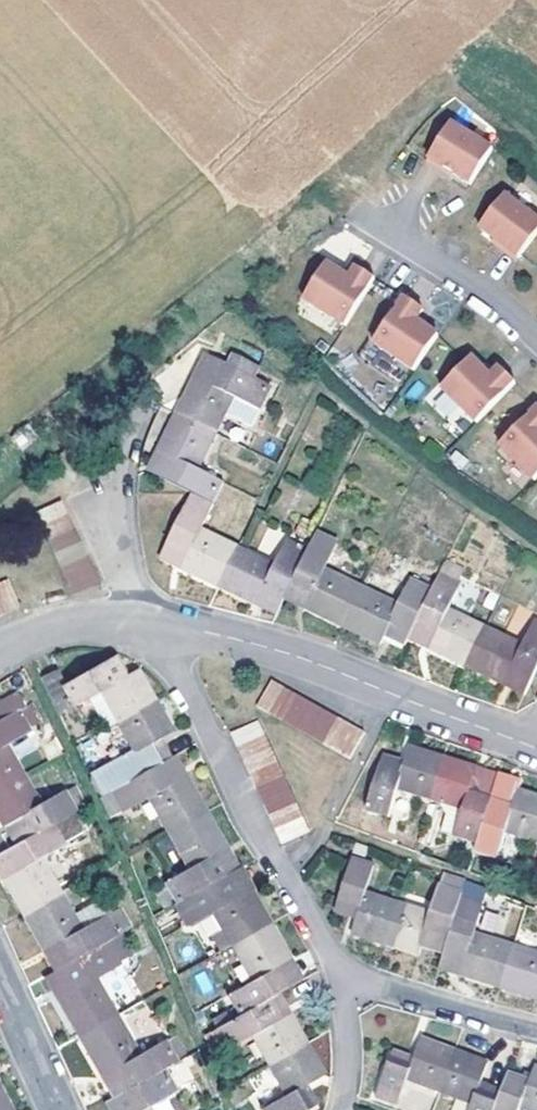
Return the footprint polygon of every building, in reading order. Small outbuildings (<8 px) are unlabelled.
[(492,139),(450,112),(428,148),(452,164),(469,175),(492,139)] [(452,164),(428,148),(425,152),(450,167),(452,164)] [(478,218),(495,231),(518,248),(536,223),(536,210),(504,185),(478,218)] [(495,231),(492,234),(515,252),(518,248),(495,231)] [(372,268),(354,257),(347,267),(324,253),(302,289),(344,314),(372,268)] [(411,360),(435,325),(414,310),(420,299),(402,287),(371,333),(411,360)] [(475,413),(513,374),(498,358),(489,367),(470,348),(440,379),(475,413)] [(191,369),(205,376),(215,356),(201,350),(191,369)] [(191,369),(174,406),(211,425),(229,389),(254,400),(263,379),(259,377),(264,367),(230,351),(225,361),(215,356),(205,376),(191,369)] [(532,471),(536,466),(536,398),(536,397),(498,436),(532,471)] [(171,450),(161,472),(188,484),(190,485),(210,495),(221,474),(194,461),(211,425),(174,406),(156,443),(171,450)] [(146,464),(161,472),(171,450),(156,443),(146,464)] [(178,561),(215,578),(234,538),(198,520),(210,495),(190,485),(187,489),(164,538),(184,548),(178,561)] [(57,492),(32,505),(39,518),(65,506),(57,492)] [(46,533),(71,519),(65,506),(39,518),(46,533)] [(52,546),(77,534),(71,519),(46,533),(52,546)] [(305,540),(288,577),(309,587),(303,601),(340,618),(358,579),(320,562),(332,536),(312,526),(305,540)] [(234,538),(215,578),(243,591),(274,606),(288,577),(305,540),(285,531),(274,556),(234,538)] [(58,560),(84,546),(77,534),(52,546),(58,560)] [(158,550),(178,561),(184,548),(164,538),(158,550)] [(64,574),(91,561),(84,546),(58,560),(64,574)] [(428,581),(412,615),(433,626),(427,641),(462,658),(482,619),(444,602),(456,575),(452,573),(459,560),(442,552),(436,565),(428,581)] [(91,561),(64,574),(70,586),(96,573),(91,561)] [(4,604),(15,599),(5,572),(0,574),(0,596),(4,604)] [(396,597),(358,579),(340,618),(377,636),(380,632),(385,623),(404,631),(412,615),(428,581),(408,572),(396,597)] [(482,619),(462,658),(491,671),(521,685),(536,650),(536,614),(532,611),(520,637),(482,619)] [(412,615),(404,631),(427,641),(433,626),(412,615)] [(404,631),(385,623),(380,632),(400,641),(404,631)] [(97,684),(114,713),(152,693),(134,663),(122,669),(112,650),(61,677),(54,662),(39,671),(52,698),(68,690),(72,697),(81,691),(97,684)] [(266,706),(281,681),(268,674),(254,698),(266,706)] [(280,714),(294,688),(281,681),(266,706),(280,714)] [(106,717),(114,713),(97,684),(81,691),(99,722),(106,717)] [(21,766),(4,734),(33,718),(31,715),(41,710),(32,693),(23,699),(14,686),(0,694),(0,778),(21,766)] [(292,721),(308,695),(294,688),(280,714),(292,721)] [(87,768),(97,789),(158,756),(167,750),(155,731),(169,723),(152,693),(114,713),(131,743),(123,748),(87,768)] [(307,729),(322,703),(308,695),(292,721),(307,729)] [(320,736),(335,710),(322,703),(307,729),(320,736)] [(333,743),(348,717),(335,710),(320,736),(333,743)] [(235,738),(261,725),(255,712),(229,725),(235,738)] [(123,748),(131,743),(114,713),(106,717),(123,748)] [(345,750),(361,724),(348,717),(333,743),(345,750)] [(241,752),(267,739),(261,725),(235,738),(241,752)] [(248,765),(273,752),(267,739),(241,752),(248,765)] [(412,788),(427,793),(440,750),(407,740),(402,753),(398,763),(378,758),(363,802),(402,813),(412,788)] [(183,767),(172,747),(167,750),(158,756),(169,774),(183,767)] [(382,747),(378,758),(398,763),(402,753),(382,747)] [(440,750),(427,793),(445,798),(438,825),(473,835),(487,791),(492,774),(494,766),(470,759),(440,750)] [(254,779),(280,766),(273,752),(248,765),(254,779)] [(97,789),(107,810),(146,789),(166,825),(205,804),(183,767),(169,774),(158,756),(97,789)] [(78,777),(68,781),(65,781),(38,795),(21,766),(0,778),(0,816),(12,836),(75,801),(87,795),(78,777)] [(260,793),(287,781),(280,766),(254,779),(260,793)] [(266,807),(293,794),(287,781),(260,793),(266,807)] [(487,791),(473,835),(471,844),(509,856),(517,830),(536,835),(536,789),(514,782),(509,798),(487,791)] [(273,820),(299,807),(293,794),(266,807),(273,820)] [(0,843),(0,870),(20,906),(58,885),(47,865),(39,848),(49,842),(65,832),(64,829),(84,818),(75,801),(12,836),(0,843)] [(222,868),(236,859),(205,804),(166,825),(187,860),(148,882),(159,902),(173,895),(222,868)] [(306,822),(299,807),(273,820),(279,835),(306,822)] [(39,848),(47,865),(59,859),(49,842),(39,848)] [(69,879),(59,859),(47,865),(58,885),(69,879)] [(247,880),(236,859),(222,868),(233,887),(247,880)] [(349,939),(385,951),(397,910),(364,901),(372,872),(351,865),(335,916),(354,923),(349,939)] [(208,902),(228,937),(267,916),(247,880),(233,887),(222,868),(173,895),(184,914),(194,909),(208,902)] [(465,887),(443,880),(431,920),(397,910),(385,951),(419,961),(422,952),(443,959),(459,906),(465,887)] [(72,908),(58,885),(20,906),(42,943),(56,934),(67,955),(116,927),(106,908),(103,908),(94,895),(72,908)] [(194,909),(214,945),(228,937),(208,902),(194,909)] [(459,906),(443,959),(466,965),(460,980),(500,993),(513,953),(473,942),(482,912),(459,906)] [(275,986),(284,980),(273,960),(288,953),(267,916),(228,937),(250,974),(225,988),(230,998),(236,1007),(275,986)] [(52,963),(47,966),(59,986),(53,989),(75,1029),(114,1007),(90,967),(128,947),(116,927),(67,955),(52,963)] [(42,943),(52,963),(67,955),(56,934),(42,943)] [(284,980),(299,972),(288,953),(273,960),(284,980)] [(513,953),(500,993),(536,1005),(536,960),(513,953)] [(47,966),(40,970),(53,989),(59,986),(47,966)] [(202,1002),(218,995),(207,970),(191,977),(202,1002)] [(248,1027),(266,1057),(303,1036),(285,1004),(275,986),(236,1007),(212,1020),(223,1040),(248,1027)] [(212,1020),(236,1007),(230,998),(206,1013),(212,1020)] [(120,1012),(133,1039),(156,1028),(142,1001),(120,1012)] [(136,1046),(114,1007),(75,1029),(110,1088),(157,1062),(185,1047),(174,1029),(165,1036),(163,1032),(136,1046)] [(404,1070),(437,1081),(450,1041),(417,1031),(408,1053),(390,1047),(374,1086),(394,1094),(404,1070)] [(266,1057),(282,1087),(259,1102),(264,1109),(287,1109),(310,1097),(298,1078),(307,1074),(320,1066),(303,1036),(266,1057)] [(494,1087),(475,1080),(484,1055),(450,1041),(437,1081),(436,1082),(470,1094),(464,1109),(487,1109),(494,1087)] [(185,1047),(157,1062),(170,1083),(195,1067),(185,1047)] [(530,1059),(527,1064),(524,1072),(516,1069),(503,1065),(494,1087),(487,1109),(511,1109),(515,1099),(536,1107),(536,1061),(530,1059)] [(518,1061),(516,1069),(524,1072),(527,1064),(518,1061)] [(104,1093),(114,1109),(152,1109),(144,1097),(170,1083),(157,1062),(110,1088),(104,1093)] [(268,1067),(247,1078),(257,1097),(278,1086),(268,1067)] [(317,1093),(307,1074),(298,1078),(310,1097),(317,1093)] [(10,1105),(0,1086),(0,1109),(1,1109),(10,1105)] [(168,1098),(154,1105),(156,1109),(175,1109),(168,1098)]
